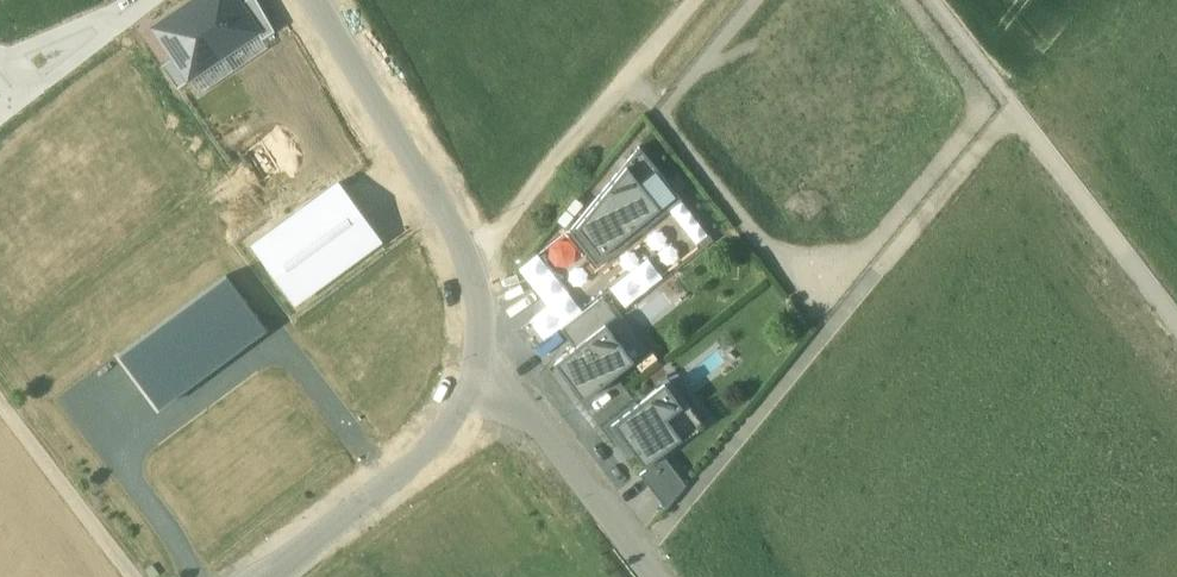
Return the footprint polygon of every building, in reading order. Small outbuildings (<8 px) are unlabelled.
[(224,54),(259,30),(240,4),(238,0),(194,0),(189,4),(224,54)] [(240,4),(259,30),(264,38),(275,31),(258,0),(245,0),(240,4)] [(189,78),(224,54),(189,4),(154,27),(189,78)] [(191,80),(189,78),(174,56),(162,64),(179,88),(191,80)] [(599,269),(682,201),(640,147),(569,231),(599,269)] [(254,245),(296,302),(380,241),(338,183),(254,245)] [(229,276),(120,357),(159,409),(268,329),(229,276)] [(577,348),(606,326),(618,317),(603,298),(563,329),(577,348)] [(584,403),(635,365),(606,326),(577,348),(555,365),(584,403)] [(666,457),(686,442),(668,419),(684,406),(664,381),(605,426),(620,446),(627,441),(649,470),(666,457)] [(687,482),(666,457),(649,470),(642,475),(667,508),(687,482)]
